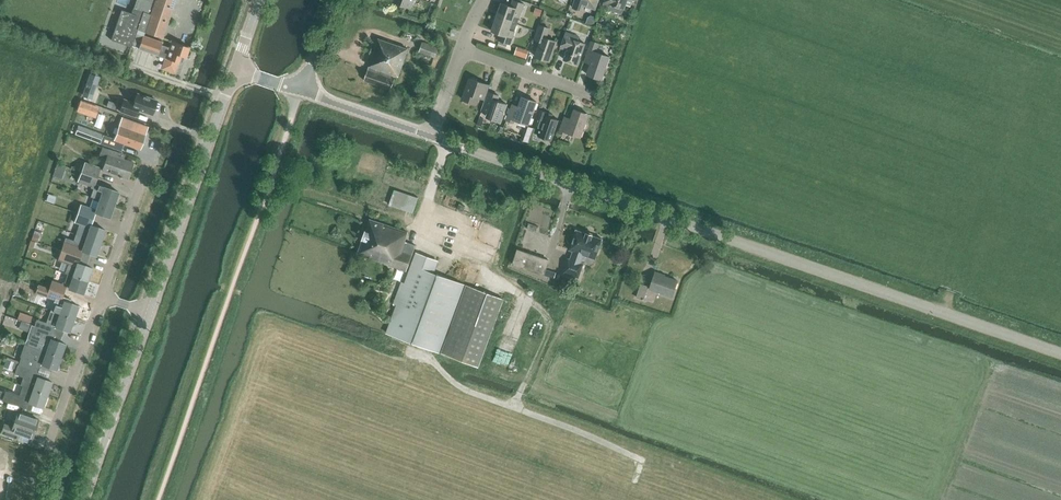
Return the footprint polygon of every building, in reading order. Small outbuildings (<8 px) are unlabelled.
[(132,13),(122,10),(117,22),(137,29),(138,29),(162,38),(175,0),(137,0),(132,13)] [(391,2),(412,9),(415,0),(392,0),(391,2)] [(496,17),(512,22),(514,16),(519,17),(520,18),(524,4),(512,0),(510,6),(501,3),(496,17)] [(582,11),(584,6),(595,10),(599,0),(575,0),(572,8),(582,11)] [(610,7),(611,5),(624,9),(627,0),(605,0),(603,5),(610,7)] [(501,34),(499,40),(510,44),(515,31),(510,29),(512,22),(496,17),(491,31),(501,34)] [(111,40),(131,47),(138,29),(137,29),(117,22),(111,40)] [(535,56),(550,61),(557,41),(547,37),(551,28),(539,24),(534,40),(540,42),(535,56)] [(564,60),(578,65),(585,43),(579,41),(580,36),(566,32),(561,47),(567,49),(564,60)] [(138,49),(166,58),(162,68),(175,73),(179,61),(182,61),(183,56),(186,57),(186,56),(190,54),(191,52),(189,48),(189,47),(172,41),(170,45),(143,36),(138,49)] [(373,55),(364,80),(391,90),(395,79),(391,77),(392,75),(399,77),(409,49),(378,39),(375,49),(372,48),(370,54),(373,55)] [(587,75),(601,80),(610,56),(597,52),(599,43),(592,41),(583,66),(589,69),(587,75)] [(420,52),(434,57),(437,48),(423,43),(420,52)] [(462,99),(477,104),(479,98),(485,100),(490,85),(469,78),(462,99)] [(486,117),(501,123),(507,104),(497,100),(498,95),(489,92),(482,111),(487,113),(486,117)] [(120,111),(135,117),(138,110),(152,115),(157,101),(137,94),(134,103),(124,99),(120,111)] [(507,122),(514,124),(515,121),(528,125),(537,102),(522,97),(519,107),(512,105),(507,122)] [(538,137),(552,141),(559,121),(551,118),(552,114),(540,110),(535,127),(541,129),(538,137)] [(559,134),(567,136),(568,133),(580,138),(589,115),(574,110),(571,120),(564,118),(559,134)] [(107,136),(104,145),(122,151),(124,143),(140,149),(145,135),(144,135),(147,126),(123,117),(115,139),(107,136)] [(503,131),(510,134),(512,127),(505,124),(503,131)] [(75,135),(100,144),(103,134),(78,125),(75,135)] [(120,177),(121,177),(128,179),(133,162),(124,159),(125,153),(102,146),(99,155),(106,157),(102,170),(120,176),(120,177)] [(81,170),(96,176),(99,167),(84,162),(81,170)] [(93,188),(90,196),(99,199),(114,205),(119,192),(104,186),(94,183),(96,176),(81,170),(77,181),(91,186),(90,187),(93,188)] [(52,183),(60,186),(63,179),(54,176),(52,183)] [(390,205),(413,213),(418,198),(395,190),(390,205)] [(46,200),(54,204),(57,197),(48,194),(46,200)] [(95,212),(110,218),(114,205),(99,199),(95,212)] [(93,219),(95,212),(95,210),(89,207),(81,204),(77,213),(83,215),(93,219)] [(89,227),(90,225),(91,225),(93,219),(83,215),(77,213),(74,222),(79,224),(83,225),(89,227)] [(405,241),(408,232),(371,219),(359,253),(406,270),(413,255),(413,254),(416,245),(405,241)] [(86,237),(101,243),(106,230),(91,225),(90,225),(89,227),(86,237)] [(595,259),(602,239),(576,230),(569,250),(573,251),(570,259),(568,259),(563,272),(578,278),(583,264),(576,261),(579,253),(595,259)] [(101,243),(86,237),(76,234),(73,240),(65,237),(60,250),(81,257),(83,250),(96,255),(101,243)] [(513,264),(544,275),(549,260),(518,249),(513,264)] [(78,263),(81,257),(60,250),(57,259),(67,263),(63,274),(67,276),(68,274),(88,281),(92,268),(78,263)] [(387,333),(434,350),(478,367),(503,299),(463,284),(434,273),(437,263),(415,255),(387,333)] [(665,276),(665,275),(655,272),(649,290),(672,297),(677,280),(665,276)] [(68,288),(83,293),(88,281),(68,274),(67,276),(64,285),(66,285),(68,286),(68,288)] [(49,288),(63,293),(66,285),(64,285),(51,280),(49,288)] [(38,284),(35,293),(60,302),(63,293),(49,288),(38,284)] [(637,298),(644,300),(648,287),(641,284),(637,298)] [(52,305),(50,310),(74,319),(79,306),(64,300),(61,308),(52,305)] [(34,326),(54,333),(55,332),(56,327),(70,332),(74,319),(50,310),(46,322),(37,319),(34,326)] [(33,325),(36,318),(26,314),(23,322),(33,325)] [(37,348),(61,357),(66,344),(52,339),(54,333),(34,326),(32,334),(41,337),(37,348)] [(30,345),(24,364),(38,370),(40,364),(56,370),(61,357),(37,348),(30,345)] [(4,367),(13,370),(17,362),(6,359),(4,367)] [(29,379),(27,386),(27,387),(48,394),(52,382),(37,376),(36,373),(37,371),(18,364),(15,374),(29,379)] [(27,387),(27,386),(23,386),(20,395),(6,391),(2,400),(36,412),(38,405),(43,407),(48,394),(27,387)] [(1,434),(17,439),(19,433),(32,438),(38,419),(17,412),(12,427),(4,424),(1,434)]
